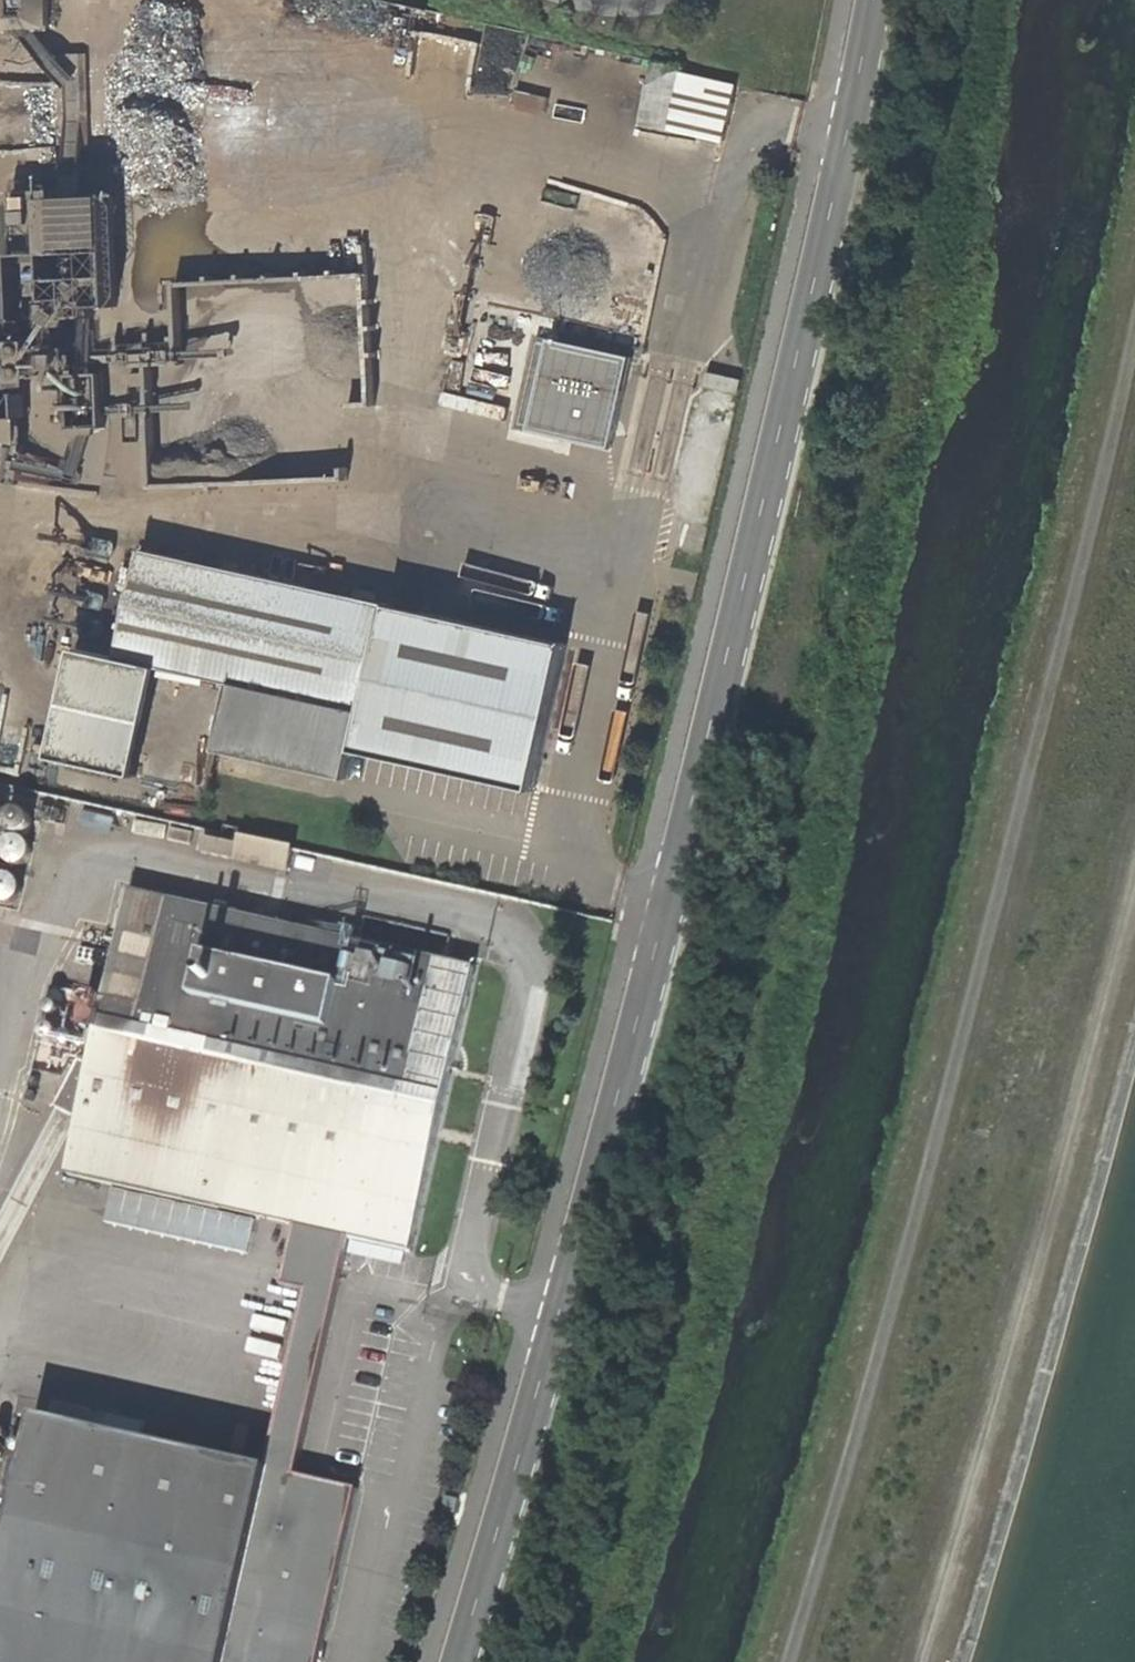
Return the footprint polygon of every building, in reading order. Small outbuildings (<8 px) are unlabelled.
[(355,22),(391,29),(395,8),(359,1),(355,22)] [(59,114),(88,113),(86,59),(57,60),(59,114)] [(665,129),(721,143),(727,116),(734,86),(679,72),(665,129)] [(445,82),(429,78),(422,107),(438,111),(445,82)] [(443,112),(484,122),(491,94),(450,83),(443,112)] [(61,188),(12,189),(14,254),(48,252),(48,261),(49,286),(49,300),(70,299),(70,317),(91,316),(91,306),(115,305),(110,194),(62,196),(61,188)] [(19,286),(49,286),(48,261),(18,262),(19,286)] [(66,305),(45,305),(46,369),(67,369),(66,305)] [(538,335),(524,421),(550,425),(553,406),(557,406),(563,368),(609,376),(608,382),(629,385),(635,350),(538,335)] [(32,349),(10,349),(10,372),(32,372),(32,349)] [(100,372),(66,373),(67,427),(74,427),(74,435),(91,435),(91,427),(101,427),(100,372)] [(702,388),(738,395),(741,382),(704,375),(702,388)] [(17,480),(22,444),(0,441),(0,478),(17,480)] [(568,632),(145,535),(120,645),(163,654),(236,671),(366,701),(357,738),(534,779),(550,710),(568,632)] [(138,762),(163,654),(120,645),(79,636),(53,743),(138,762)] [(352,758),(357,738),(366,701),(236,671),(223,729),(352,758)] [(207,842),(292,859),(297,836),(244,826),(243,832),(210,825),(207,842)] [(307,1279),(267,1459),(297,1465),(353,1229),(410,1243),(451,1060),(475,954),(129,880),(68,1164),(295,1216),(284,1273),(307,1279)] [(86,982),(58,977),(48,1030),(76,1035),(86,982)] [(52,1390),(48,1410),(70,1415),(74,1394),(52,1390)] [(359,1479),(297,1465),(267,1459),(70,1415),(48,1410),(37,1408),(0,1574),(0,1661),(318,1661),(359,1479)] [(438,1497),(451,1501),(456,1485),(443,1481),(438,1497)]
